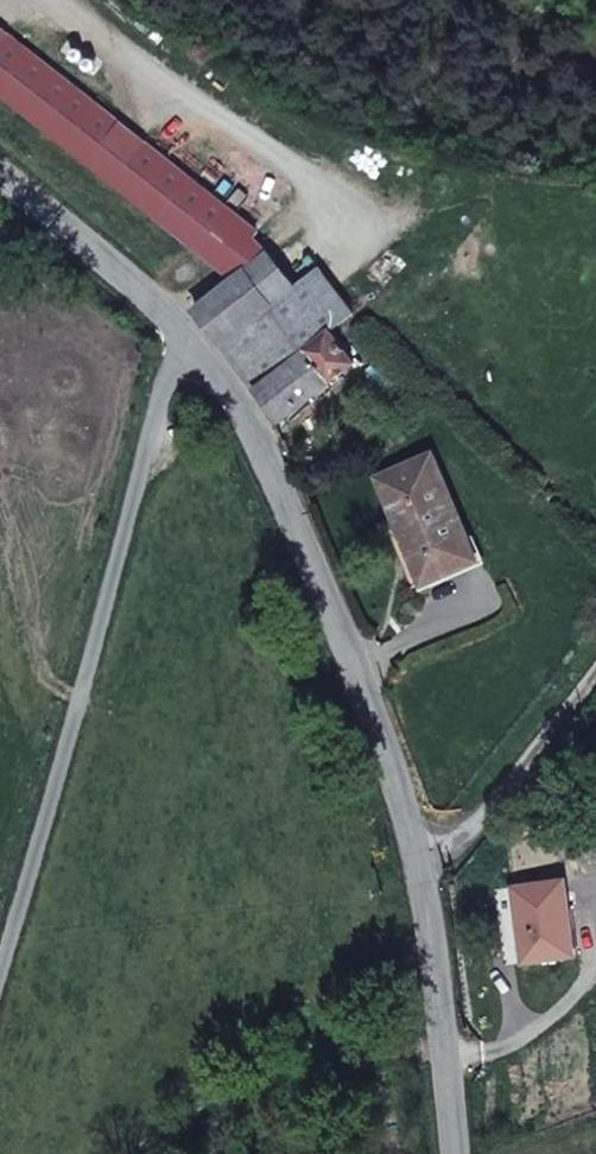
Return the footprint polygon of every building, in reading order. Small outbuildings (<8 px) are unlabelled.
[(217,264),(249,222),(0,27),(0,94),(217,264)] [(249,222),(217,264),(236,280),(271,252),(255,236),(260,231),(249,222)] [(236,280),(196,311),(221,344),(297,286),(271,252),(236,280)] [(297,286),(221,344),(258,391),(356,314),(321,268),(297,286)] [(369,304),(356,314),(365,325),(378,315),(369,304)] [(356,314),(258,391),(282,422),(354,362),(340,345),(365,325),(356,314)] [(434,455),(380,478),(401,525),(418,518),(442,575),(478,559),(434,455)] [(418,518),(401,525),(425,583),(442,575),(418,518)] [(563,824),(556,826),(570,860),(577,857),(563,824)] [(567,880),(514,886),(524,962),(573,955),(570,932),(573,932),(567,880)]
